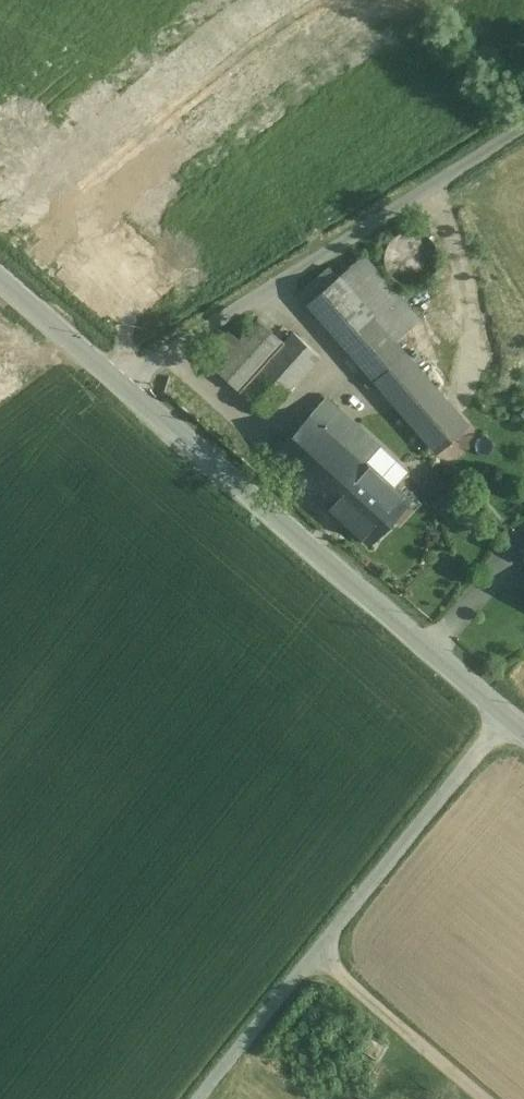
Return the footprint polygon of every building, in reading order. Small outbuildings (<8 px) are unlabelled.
[(386,266),(392,276),(401,282),(412,284),(423,282),(432,275),(438,265),(439,255),(437,246),(431,238),(423,232),(414,230),(404,231),(394,236),(388,245),(385,255),(386,266)] [(465,427),(393,344),(420,322),(363,256),(338,277),(331,268),(301,293),(345,346),(346,344),(439,450),(465,427)] [(285,343),(259,319),(240,340),(214,368),(241,393),(285,343)] [(215,343),(202,357),(214,368),(240,340),(229,331),(215,343)] [(285,343),(241,393),(266,417),(320,357),(294,333),(285,343)] [(348,419),(327,399),(313,414),(334,434),(348,419)] [(366,462),(350,448),(358,439),(357,438),(363,432),(348,419),(334,434),(313,414),(274,455),(352,526),(390,485),(366,462)] [(380,447),(363,432),(357,438),(358,439),(350,448),(366,462),(380,447)] [(407,473),(380,447),(366,462),(390,485),(393,488),(394,487),(407,473)] [(438,470),(422,485),(438,501),(454,486),(438,470)] [(390,485),(352,526),(370,542),(409,501),(394,487),(393,488),(390,485)]
